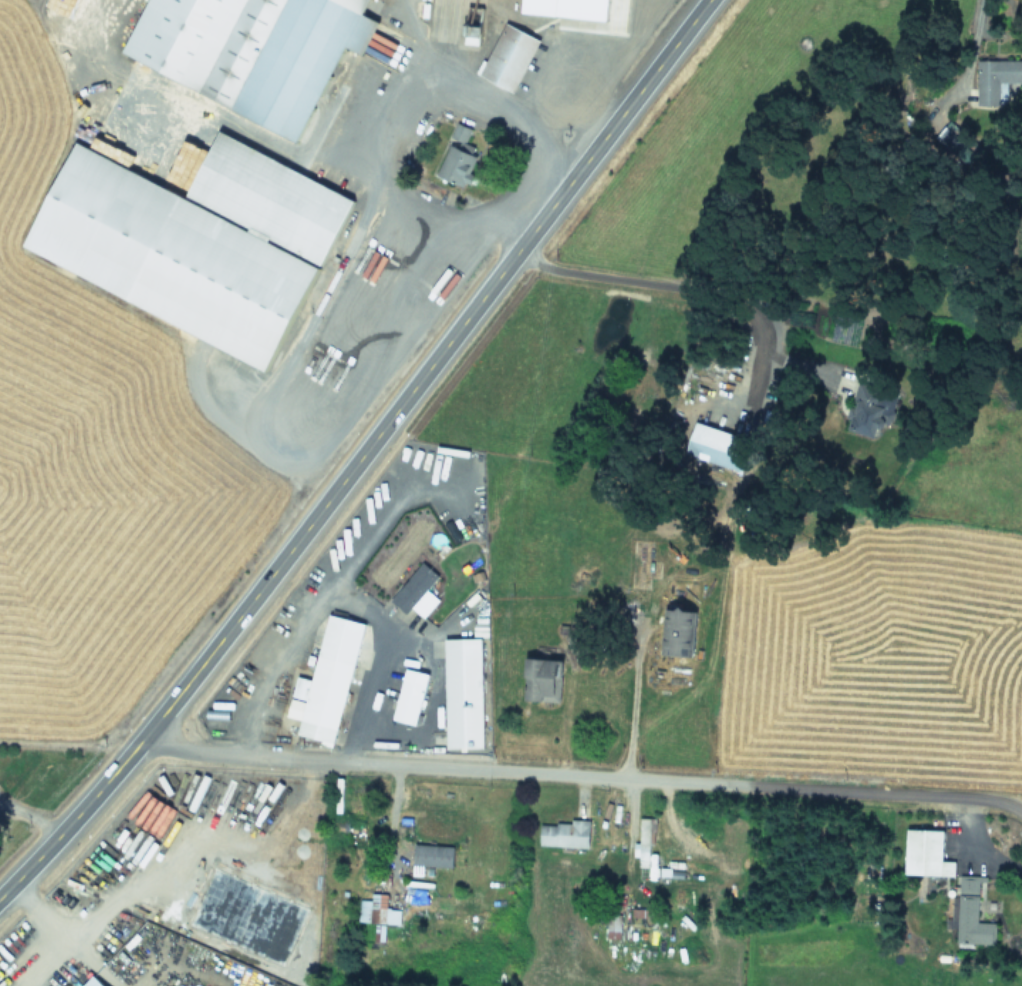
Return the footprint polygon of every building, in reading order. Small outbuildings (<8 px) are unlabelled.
[(304,141),(347,48),(364,56),(380,22),(367,15),(374,0),(153,0),(126,59),(304,141)] [(518,94),(540,39),(504,24),(482,79),(518,94)] [(978,107),(1001,107),(1001,83),(1021,83),(1021,61),(979,61),(978,107)] [(477,155),(464,151),(469,133),(458,130),(443,181),(467,188),(477,155)] [(276,369),(354,197),(219,136),(191,197),(77,145),(27,255),(276,369)] [(886,396),(851,383),(836,423),(871,436),(886,396)] [(697,425),(688,457),(740,473),(750,441),(697,425)] [(407,616),(412,610),(424,620),(439,602),(428,592),(440,578),(424,565),(391,603),(407,616)] [(663,657),(691,658),(693,610),(665,610),(663,657)] [(365,625),(330,617),(315,683),(298,679),(294,699),(307,702),(299,737),(337,746),(365,625)] [(447,641),(448,751),(485,751),(484,641),(447,641)] [(528,660),(526,703),(561,705),(563,662),(528,660)] [(394,722),(418,728),(430,676),(407,671),(394,722)] [(639,868),(654,869),(655,820),(640,820),(639,868)] [(590,824),(541,821),(540,847),(589,850),(590,824)] [(348,836),(348,822),(334,822),(334,836),(348,836)] [(956,877),(956,863),(945,862),(945,831),(908,831),(907,876),(956,877)] [(424,869),(454,869),(454,847),(415,847),(415,876),(424,876),(424,869)] [(957,944),(996,945),(997,924),(979,923),(980,877),(961,877),(960,897),(959,897),(957,944)] [(400,926),(401,910),(389,910),(390,895),(372,895),(371,901),(359,901),(358,924),(400,926)] [(94,977),(85,985),(103,985),(94,977)]
